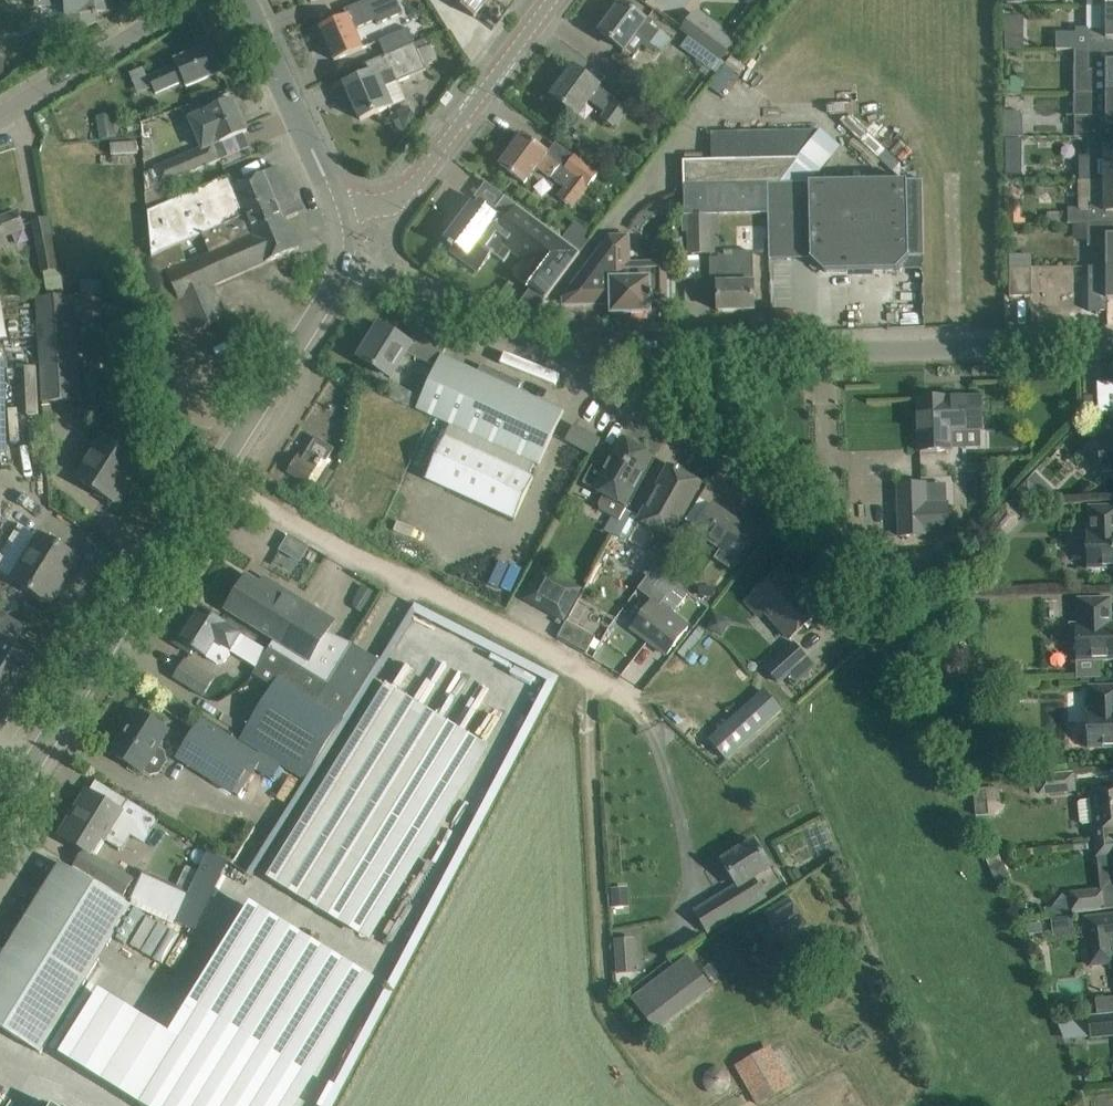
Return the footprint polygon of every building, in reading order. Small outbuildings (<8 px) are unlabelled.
[(35,8),(66,6),(68,36),(97,23),(97,21),(96,22),(96,16),(99,15),(99,14),(112,13),(111,0),(35,0),(35,8)] [(321,29),(335,61),(355,52),(363,49),(356,29),(375,21),(377,25),(403,13),(397,0),(371,0),(369,1),(346,11),(349,17),(342,21),(321,29)] [(474,18),(487,0),(451,0),(474,18)] [(607,14),(598,26),(602,29),(600,32),(617,46),(624,51),(626,48),(637,34),(658,50),(662,52),(671,41),(661,33),(660,33),(646,23),(647,22),(640,16),(622,3),(611,17),(607,14)] [(1056,51),(1075,50),(1112,50),(1112,6),(1105,6),(1088,6),(1087,28),(1076,28),(1076,33),(1057,33),(1056,51)] [(695,11),(681,30),(689,36),(690,37),(721,60),(723,61),(736,43),(695,11)] [(409,28),(379,41),(386,56),(416,43),(409,28)] [(689,36),(681,47),(713,71),(721,60),(690,37),(689,36)] [(1006,37),(1006,48),(1023,48),(1023,37),(1006,37)] [(424,39),(416,43),(425,65),(437,60),(431,45),(427,46),(424,39)] [(366,77),(346,85),(361,120),(392,106),(407,100),(399,82),(427,70),(425,65),(416,43),(386,56),(375,61),(365,65),(369,75),(366,77)] [(149,77),(156,94),(185,82),(187,87),(221,72),(210,45),(175,59),(177,65),(149,77)] [(1075,93),(1112,93),(1112,50),(1075,50),(1075,93)] [(552,97),(569,110),(578,116),(589,101),(607,114),(603,119),(617,130),(630,111),(599,88),(600,86),(574,67),(552,97)] [(1087,137),(1112,136),(1112,93),(1075,93),(1076,137),(1087,137)] [(247,132),(234,101),(191,119),(204,148),(146,173),(148,192),(164,185),(221,161),(214,145),(221,142),(221,143),(247,132)] [(412,110),(394,120),(400,131),(406,127),(419,121),(412,110)] [(112,115),(97,117),(100,140),(116,137),(112,115)] [(525,184),(537,167),(564,188),(558,196),(574,208),(590,188),(589,187),(599,173),(575,155),(564,169),(546,155),(547,153),(523,135),(500,165),(525,184)] [(1079,180),(1081,180),(1112,180),(1112,136),(1087,137),(1087,156),(1079,156),(1079,180)] [(1025,138),(1005,138),(1005,150),(1025,151),(1025,138)] [(683,161),(683,185),(685,185),(770,185),(782,185),(801,158),(683,161)] [(214,286),(299,249),(286,219),(298,214),(278,167),(235,186),(231,177),(172,203),(150,213),(154,269),(157,278),(166,298),(176,294),(193,333),(227,318),(214,286)] [(782,185),(770,185),(770,214),(769,260),(811,259),(824,272),(896,270),(909,257),(924,256),(922,180),(782,185)] [(1074,224),(1087,224),(1112,224),(1112,180),(1081,180),(1081,181),(1079,181),(1080,208),(1069,208),(1069,223),(1074,223),(1074,224)] [(164,185),(148,192),(150,213),(172,203),(164,185)] [(685,185),(685,214),(721,214),(770,214),(770,185),(685,185)] [(455,227),(445,241),(453,246),(452,247),(452,248),(449,253),(478,274),(492,254),(504,263),(511,254),(521,261),(511,276),(545,299),(564,275),(576,256),(581,250),(543,224),(523,209),(505,197),(491,217),(472,203),(470,206),(465,214),(461,211),(451,225),(455,227)] [(1022,209),(1006,209),(1006,224),(1022,224),(1022,209)] [(8,244),(4,235),(24,228),(18,212),(0,219),(0,247),(8,244)] [(685,214),(683,214),(683,233),(689,233),(689,255),(717,255),(717,253),(717,226),(721,225),(721,214),(685,214)] [(33,222),(43,273),(46,272),(47,275),(59,272),(48,219),(33,222)] [(1087,224),(1088,245),(1107,245),(1107,267),(1112,267),(1112,224),(1087,224)] [(563,297),(564,305),(611,304),(612,314),(651,313),(651,300),(666,300),(667,263),(626,262),(626,235),(606,234),(577,279),(563,297)] [(717,260),(710,260),(711,285),(718,285),(718,311),(754,311),(753,253),(717,253),(717,255),(717,260)] [(1010,256),(1005,256),(1005,268),(1010,268),(1032,268),(1032,254),(1010,254),(1010,256)] [(1088,311),(1107,311),(1107,300),(1112,299),(1112,267),(1107,267),(1088,267),(1088,311)] [(1032,268),(1010,268),(1010,297),(1032,297),(1032,268)] [(507,286),(494,303),(501,309),(514,291),(507,286)] [(103,294),(75,296),(77,319),(103,318),(103,294)] [(81,399),(77,319),(75,296),(37,298),(43,401),(81,399)] [(405,353),(436,367),(442,356),(446,349),(414,335),(409,343),(380,325),(359,359),(390,378),(405,353)] [(442,356),(436,367),(417,410),(450,425),(426,479),(514,519),(524,499),(533,478),(529,476),(535,464),(537,465),(537,466),(538,466),(564,411),(563,411),(562,411),(518,391),(522,384),(481,366),(478,373),(442,356)] [(524,361),(520,371),(557,384),(561,374),(524,361)] [(1102,416),(1102,440),(1100,440),(1101,476),(1112,476),(1112,383),(1098,383),(1099,416),(1102,416)] [(1093,397),(1083,397),(1083,413),(1093,413),(1093,397)] [(982,432),(981,398),(917,401),(918,418),(914,418),(914,431),(918,431),(919,454),(951,452),(950,433),(982,432)] [(566,441),(592,455),(600,440),(574,426),(566,441)] [(625,507),(655,452),(622,435),(610,458),(600,452),(582,484),(604,495),(599,505),(600,510),(619,521),(626,508),(625,507)] [(118,486),(134,460),(138,462),(139,461),(101,437),(75,478),(113,502),(122,488),(118,486)] [(308,482),(309,480),(322,488),(332,471),(327,468),(329,464),(326,462),(333,450),(315,438),(301,461),(298,459),(291,471),(308,482)] [(619,521),(613,533),(628,542),(648,553),(638,571),(647,576),(653,567),(681,519),(701,485),(678,472),(679,469),(675,467),(674,470),(670,467),(641,519),(625,510),(619,521)] [(925,484),(897,485),(899,537),(927,536),(927,532),(948,531),(947,503),(926,504),(925,484)] [(1009,498),(1006,502),(1020,514),(1033,514),(1033,497),(1009,498)] [(730,569),(754,533),(712,504),(696,528),(681,519),(653,567),(670,580),(701,534),(722,548),(714,559),(730,569)] [(1088,507),(1088,531),(1086,531),(1087,569),(1112,568),(1112,507),(1088,507)] [(297,565),(308,545),(285,533),(274,553),(297,565)] [(14,580),(50,602),(50,601),(46,599),(64,572),(68,574),(77,559),(41,537),(14,580)] [(484,587),(507,595),(516,570),(493,562),(484,587)] [(581,588),(542,566),(525,599),(564,620),(581,588)] [(653,601),(632,628),(666,656),(688,628),(673,616),(688,596),(654,570),(639,591),(653,601)] [(780,570),(764,585),(746,601),(761,618),(766,613),(790,639),(819,613),(780,570)] [(224,608),(223,608),(274,640),(269,648),(328,684),(343,660),(321,646),(336,622),(274,584),(270,590),(244,575),(247,577),(227,610),(224,608)] [(363,614),(375,593),(363,586),(351,607),(363,614)] [(714,596),(715,587),(700,586),(700,595),(714,596)] [(1111,624),(1110,599),(1077,599),(1078,623),(1076,623),(1068,623),(1069,644),(1076,644),(1077,661),(1112,660),(1112,624),(1111,624)] [(354,703),(219,622),(201,610),(190,627),(186,624),(173,643),(190,654),(193,649),(216,664),(221,663),(223,664),(224,663),(226,662),(232,652),(259,669),(255,677),(272,687),(240,739),(283,766),(282,766),(305,781),(354,703)] [(587,652),(595,638),(568,622),(560,637),(587,652)] [(14,680),(16,681),(32,657),(4,639),(0,644),(0,703),(14,680)] [(766,669),(779,683),(806,658),(794,644),(766,669)] [(174,680),(203,697),(215,677),(187,659),(174,680)] [(246,873),(371,941),(482,740),(375,682),(297,822),(280,812),(246,873)] [(1088,749),(1112,748),(1112,686),(1088,687),(1089,710),(1087,711),(1088,749)] [(738,713),(709,740),(727,760),(781,710),(766,694),(742,717),(738,713)] [(188,709),(180,720),(192,727),(199,716),(188,709)] [(111,754),(135,768),(141,772),(143,770),(151,776),(160,774),(168,761),(166,752),(158,746),(167,731),(137,712),(111,754)] [(233,793),(233,792),(239,796),(257,770),(266,776),(266,775),(273,779),(281,766),(273,761),(259,752),(257,756),(201,720),(177,757),(233,793)] [(1039,775),(1041,793),(1073,789),(1071,772),(1039,775)] [(1090,792),(1091,800),(1080,801),(1078,803),(1080,822),(1082,824),(1093,823),(1096,843),(1112,841),(1112,790),(1090,792)] [(88,792),(61,836),(95,857),(113,827),(128,835),(147,830),(156,819),(130,801),(122,813),(88,792)] [(751,905),(765,897),(753,878),(770,868),(754,841),(722,861),(736,884),(694,911),(708,933),(751,905)] [(1096,843),(1097,857),(1112,855),(1112,841),(1096,843)] [(6,951),(1,947),(0,948),(0,1028),(41,1054),(132,908),(61,863),(6,951)] [(1002,863),(989,869),(998,887),(1010,882),(1002,863)] [(97,879),(123,895),(133,880),(106,864),(97,879)] [(130,901),(135,903),(176,922),(190,891),(142,869),(130,901)] [(629,888),(612,889),(613,909),(630,908),(629,888)] [(1070,898),(1058,914),(1107,910),(1105,889),(1070,892),(1070,898)] [(789,898),(764,914),(790,954),(814,938),(789,898)] [(45,1058),(131,1105),(290,1105),(365,975),(235,901),(161,1031),(85,988),(45,1058)] [(123,940),(161,958),(175,929),(136,912),(123,940)] [(1084,919),(1089,967),(1112,964),(1112,916),(1084,919)] [(1072,917),(1051,919),(1053,937),(1074,934),(1072,917)] [(1041,923),(1026,924),(1027,934),(1042,933),(1041,923)] [(636,952),(615,953),(616,970),(637,969),(636,952)] [(646,988),(631,1000),(657,1034),(673,1022),(646,988)] [(1091,1032),(1091,1037),(1112,1035),(1112,1014),(1069,1019),(1071,1034),(1091,1032)] [(771,1045),(736,1068),(758,1105),(795,1084),(771,1045)]
